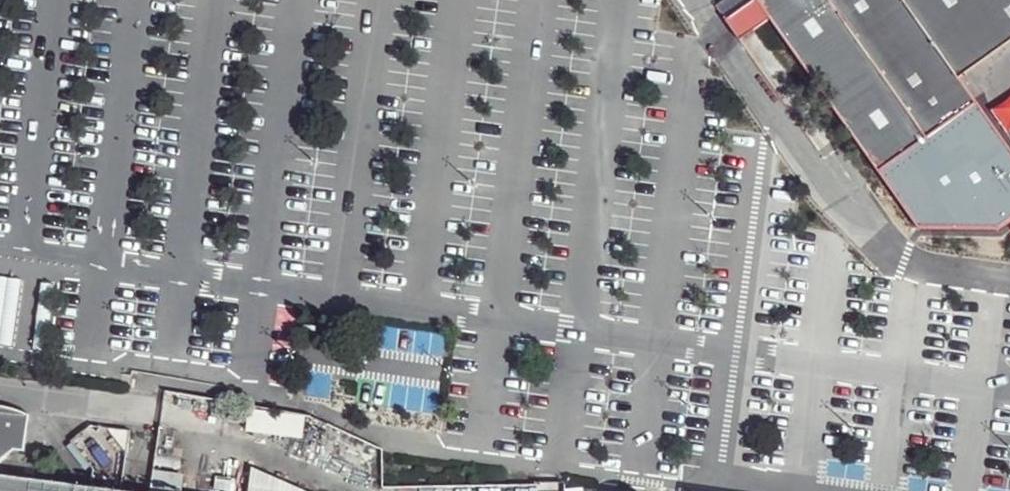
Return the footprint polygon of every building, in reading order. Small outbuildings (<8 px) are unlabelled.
[(724,20),(738,41),(768,19),(754,0),(752,0),(724,20)] [(768,19),(877,173),(925,139),(977,102),(960,78),(1009,42),(1009,0),(754,0),(768,19)] [(0,286),(0,356),(8,357),(17,289),(0,286)] [(20,454),(36,442),(46,443),(52,399),(15,390),(0,391),(0,452),(20,454)] [(303,437),(303,412),(247,412),(246,436),(303,437)] [(116,484),(146,488),(156,423),(115,417),(94,435),(119,462),(116,484)] [(374,484),(387,452),(339,431),(325,463),(374,484)] [(0,467),(0,490),(209,490),(211,474),(169,469),(164,490),(146,488),(116,484),(0,467)]
